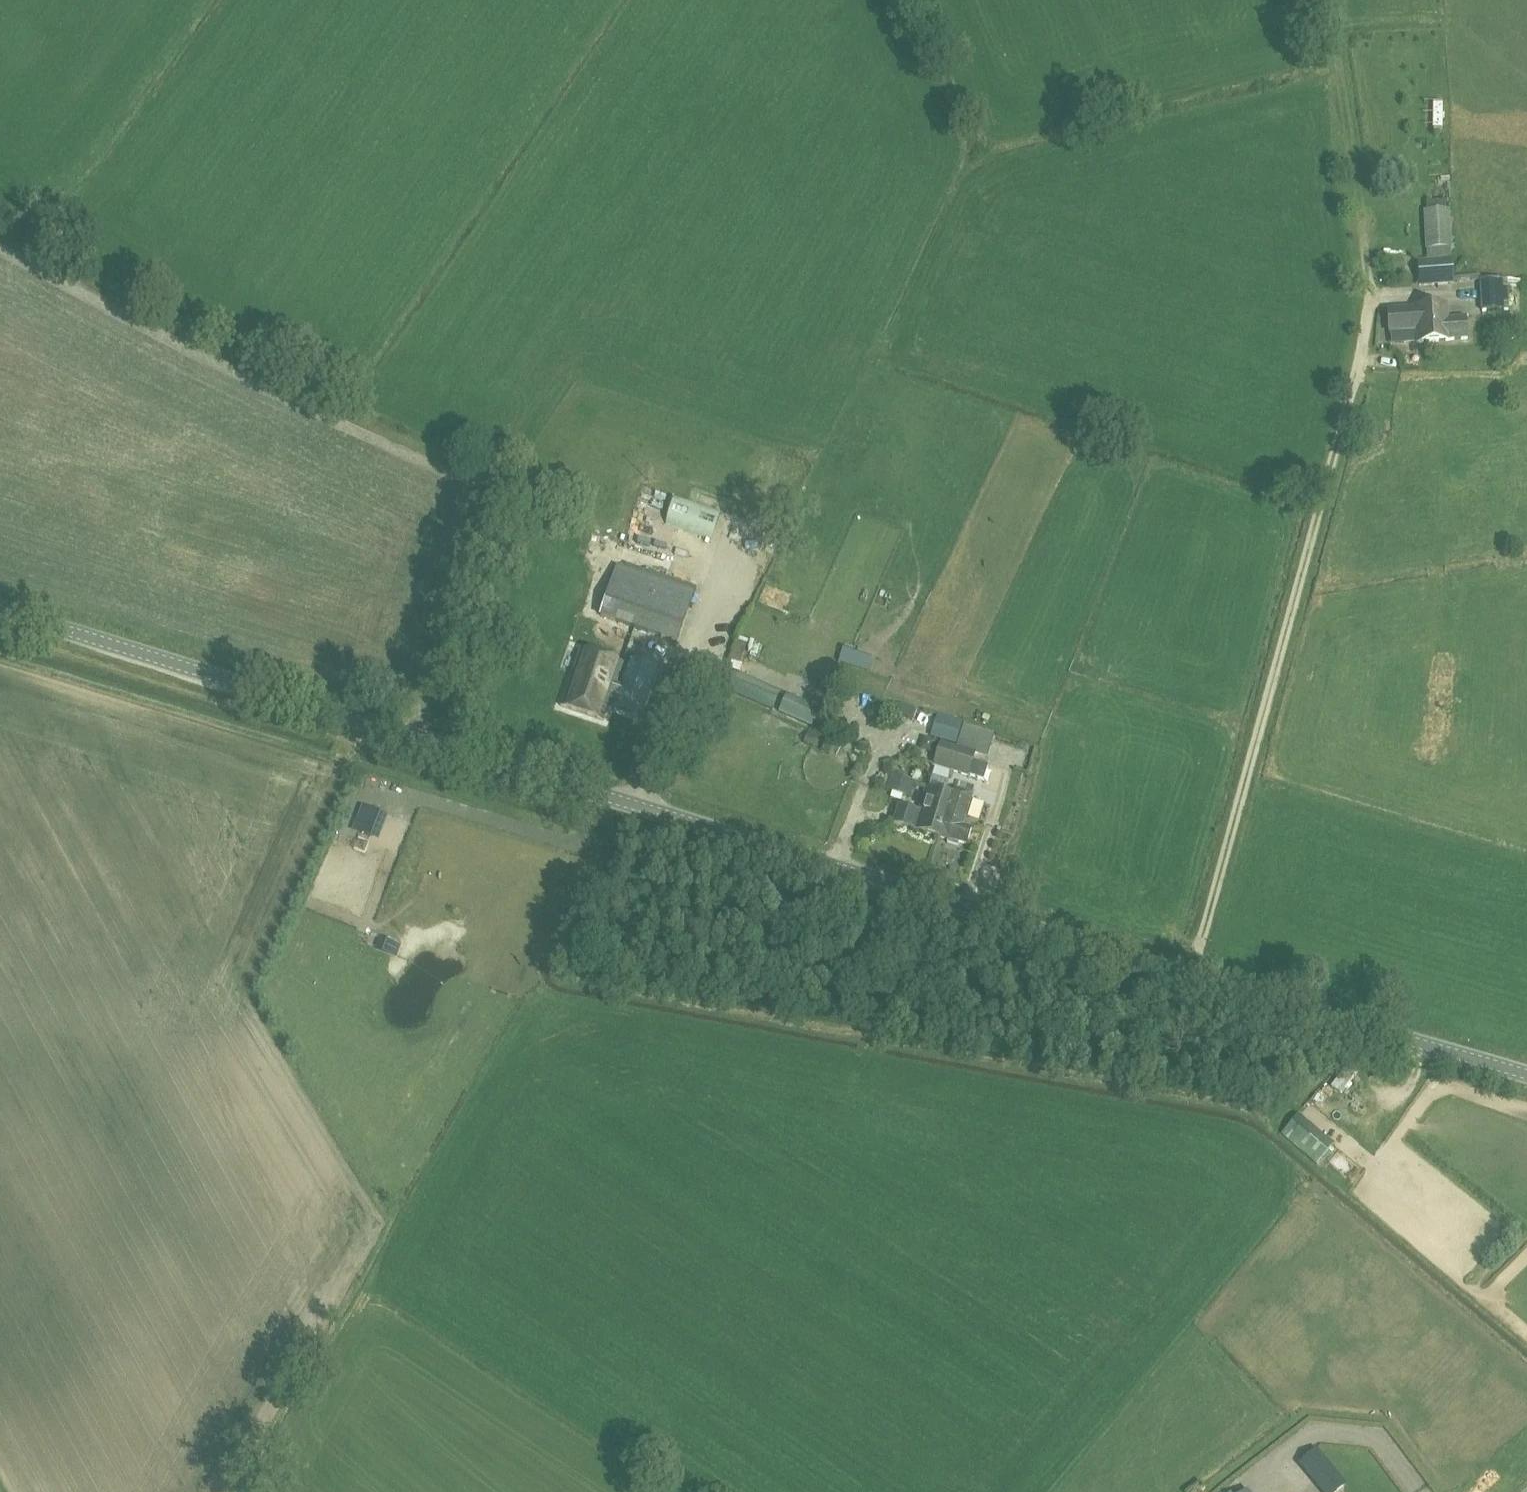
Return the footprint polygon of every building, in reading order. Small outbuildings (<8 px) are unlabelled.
[(1443,200),(1427,201),(1427,210),(1424,210),(1427,258),(1451,257),(1449,208),(1443,209),(1443,200)] [(1419,287),(1453,284),(1451,258),(1418,260),(1419,287)] [(1521,278),(1506,279),(1480,280),(1482,311),(1523,308),(1521,278)] [(1388,308),(1388,321),(1390,345),(1405,344),(1417,342),(1450,340),(1450,339),(1467,338),(1466,317),(1448,319),(1447,305),(1415,307),(1388,308)] [(665,523),(712,539),(721,512),(674,496),(665,523)] [(677,643),(695,591),(617,565),(599,616),(677,643)] [(640,714),(655,672),(629,663),(618,696),(613,694),(623,663),(579,649),(579,650),(569,646),(562,668),(572,671),(560,706),(604,721),(611,700),(616,702),(615,706),(640,714)] [(780,692),(750,679),(734,672),(727,690),(742,697),(773,710),(780,692)] [(820,709),(787,695),(779,712),(812,727),(820,709)] [(983,729),(963,723),(939,716),(932,739),(941,741),(932,768),(967,778),(968,775),(984,780),(989,765),(973,760),(983,729)] [(894,777),(890,790),(910,796),(914,783),(894,777)] [(925,786),(919,811),(897,805),(892,824),(913,830),(948,840),(947,843),(958,846),(959,842),(967,844),(970,831),(962,829),(972,794),(958,790),(956,795),(925,786)] [(399,943),(380,936),(376,947),(395,954),(399,943)] [(1321,1158),(1334,1144),(1298,1114),(1286,1128),(1321,1158)] [(1298,1461),(1286,1472),(1301,1491),(1314,1480),(1324,1491),(1336,1491),(1343,1486),(1313,1449),(1298,1461)] [(1256,1491),(1278,1491),(1284,1486),(1270,1473),(1255,1491),(1256,1491)]
